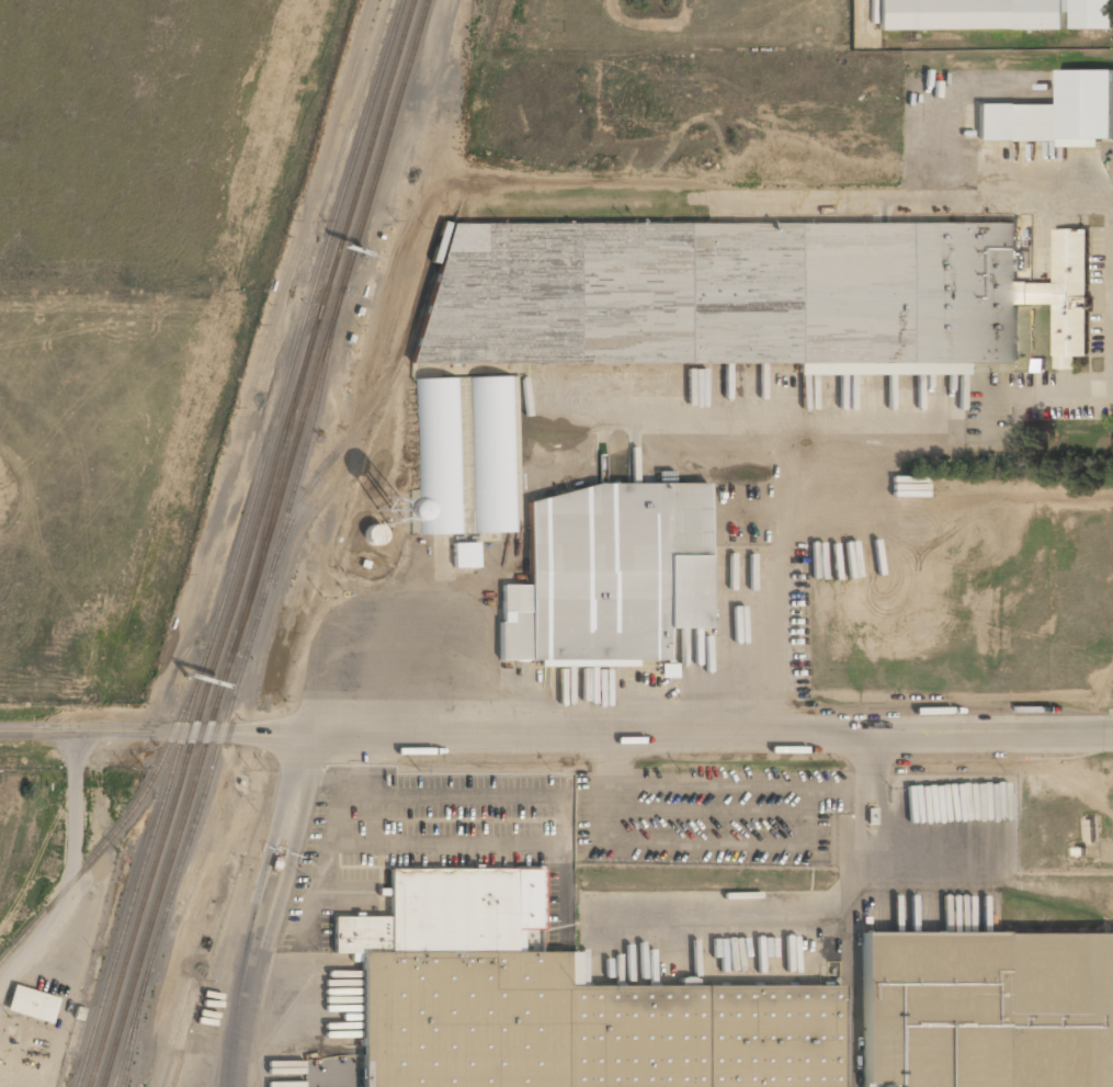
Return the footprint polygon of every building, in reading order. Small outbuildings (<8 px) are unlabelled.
[(876,30),(1112,27),(1112,0),(876,0),(876,30)] [(1058,68),(1058,103),(975,103),(975,141),(1099,141),(1099,136),(1112,136),(1112,68),(1058,68)] [(452,224),(412,355),(412,362),(797,363),(797,372),(964,373),(967,362),(1014,362),(1017,356),(1017,307),(1018,303),(1055,303),(1055,369),(1074,369),(1078,356),(1089,356),(1089,228),(1055,228),(1055,279),(1054,281),(1020,281),(1017,280),(1017,224),(452,224)] [(414,379),(416,490),(411,490),(412,524),(418,524),(418,535),(514,533),(511,396),(518,395),(517,377),(414,379)] [(706,626),(706,487),(529,487),(529,585),(499,585),(499,660),(666,660),(666,626),(706,626)] [(403,520),(404,501),(384,500),(383,520),(403,520)] [(477,543),(452,543),(453,569),(478,568),(477,543)] [(58,998),(13,984),(6,1010),(51,1024),(58,998)]
